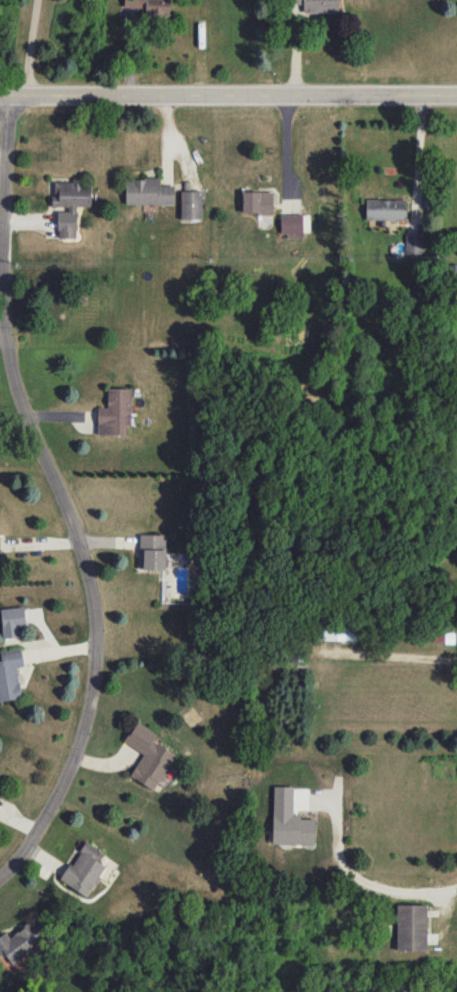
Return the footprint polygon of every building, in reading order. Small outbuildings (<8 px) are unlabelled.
[(170,0),(124,0),(124,7),(145,8),(145,17),(169,18),(170,0)] [(337,12),(338,0),(289,0),(288,3),(303,4),(303,12),(337,12)] [(125,179),(126,204),(174,203),(174,185),(160,185),(160,179),(125,179)] [(76,206),(91,206),(91,187),(81,187),(81,180),(53,181),(53,206),(67,206),(67,211),(58,211),(58,238),(77,238),(76,206)] [(203,191),(181,191),(180,220),(202,220),(203,191)] [(273,192),(243,192),(242,213),(273,214),(273,192)] [(406,220),(407,200),(366,199),(366,219),(406,220)] [(280,214),(281,236),(310,235),(309,215),(303,216),(303,214),(280,214)] [(405,254),(424,254),(424,234),(405,235),(405,254)] [(130,424),(131,388),(108,388),(108,408),(98,408),(97,434),(124,434),(125,424),(130,424)] [(165,570),(165,534),(140,534),(139,569),(165,570)] [(25,627),(24,607),(1,608),(2,638),(20,637),(19,628),(25,627)] [(21,698),(16,667),(24,666),(21,648),(0,651),(2,660),(0,660),(0,701),(21,698)] [(143,753),(130,775),(155,790),(176,754),(153,741),(157,734),(136,722),(124,742),(143,753)] [(61,880),(87,896),(106,866),(99,862),(105,853),(85,841),(61,880)] [(396,950),(426,950),(427,904),(397,904),(396,950)] [(0,936),(0,955),(3,959),(6,956),(12,964),(44,941),(30,922),(9,937),(6,932),(0,936)]
